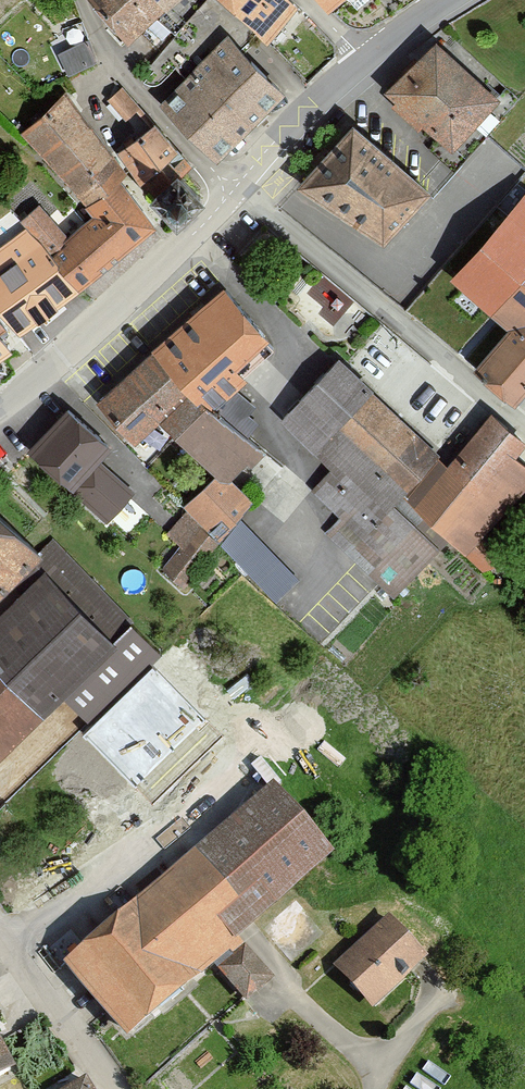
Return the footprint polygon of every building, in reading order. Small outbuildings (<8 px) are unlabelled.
[(185,0),(95,0),(133,44),(185,0)] [(304,6),(299,0),(230,0),(268,40),(304,6)] [(334,9),(345,0),(326,0),(334,9)] [(162,99),(218,155),(283,91),(227,35),(162,99)] [(388,88),(457,152),(506,98),(437,35),(388,88)] [(121,85),(110,100),(130,115),(141,100),(121,85)] [(79,192),(117,158),(64,97),(25,131),(79,192)] [(152,192),(189,163),(158,123),(121,151),(152,192)] [(430,192),(350,123),(296,183),(383,243),(430,192)] [(98,215),(56,252),(86,289),(162,224),(134,192),(141,185),(117,158),(79,192),(98,215)] [(216,195),(189,163),(152,192),(181,225),(216,195)] [(456,274),(513,326),(479,368),(523,405),(524,402),(524,196),(456,274)] [(86,289),(56,252),(46,241),(64,225),(44,203),(25,220),(29,225),(0,244),(0,302),(1,304),(25,336),(86,289)] [(160,344),(217,403),(282,341),(228,284),(160,344)] [(0,307),(0,366),(27,346),(0,307)] [(183,435),(223,471),(234,480),(263,448),(217,403),(160,344),(102,401),(156,459),(183,435)] [(478,422),(445,459),(342,355),(305,391),(306,391),(279,418),(333,472),(313,491),(340,519),(325,536),(397,599),(443,547),(394,504),(406,492),(411,497),(408,502),(469,555),(524,492),(524,463),(519,458),(524,452),(524,435),(490,407),(478,422)] [(154,518),(105,466),(121,448),(71,403),(29,449),(80,494),(84,490),(131,540),(154,518)] [(234,480),(223,471),(186,504),(201,521),(162,569),(186,588),(224,540),(219,536),(257,502),(234,480)] [(0,514),(0,601),(3,604),(47,556),(0,514)] [(48,568),(0,616),(0,760),(120,640),(48,568)] [(279,785),(69,965),(128,1034),(339,855),(279,785)] [(284,950),(291,952),(299,952),(307,949),(312,943),(315,935),(315,927),(311,920),(306,914),(298,912),(290,912),(283,915),(277,921),(274,929),(275,937),(278,944),(284,950)] [(433,964),(393,918),(339,964),(378,1010),(433,964)] [(20,1072),(0,1033),(0,1083),(20,1072)] [(85,1076),(69,1088),(96,1088),(85,1076)]
